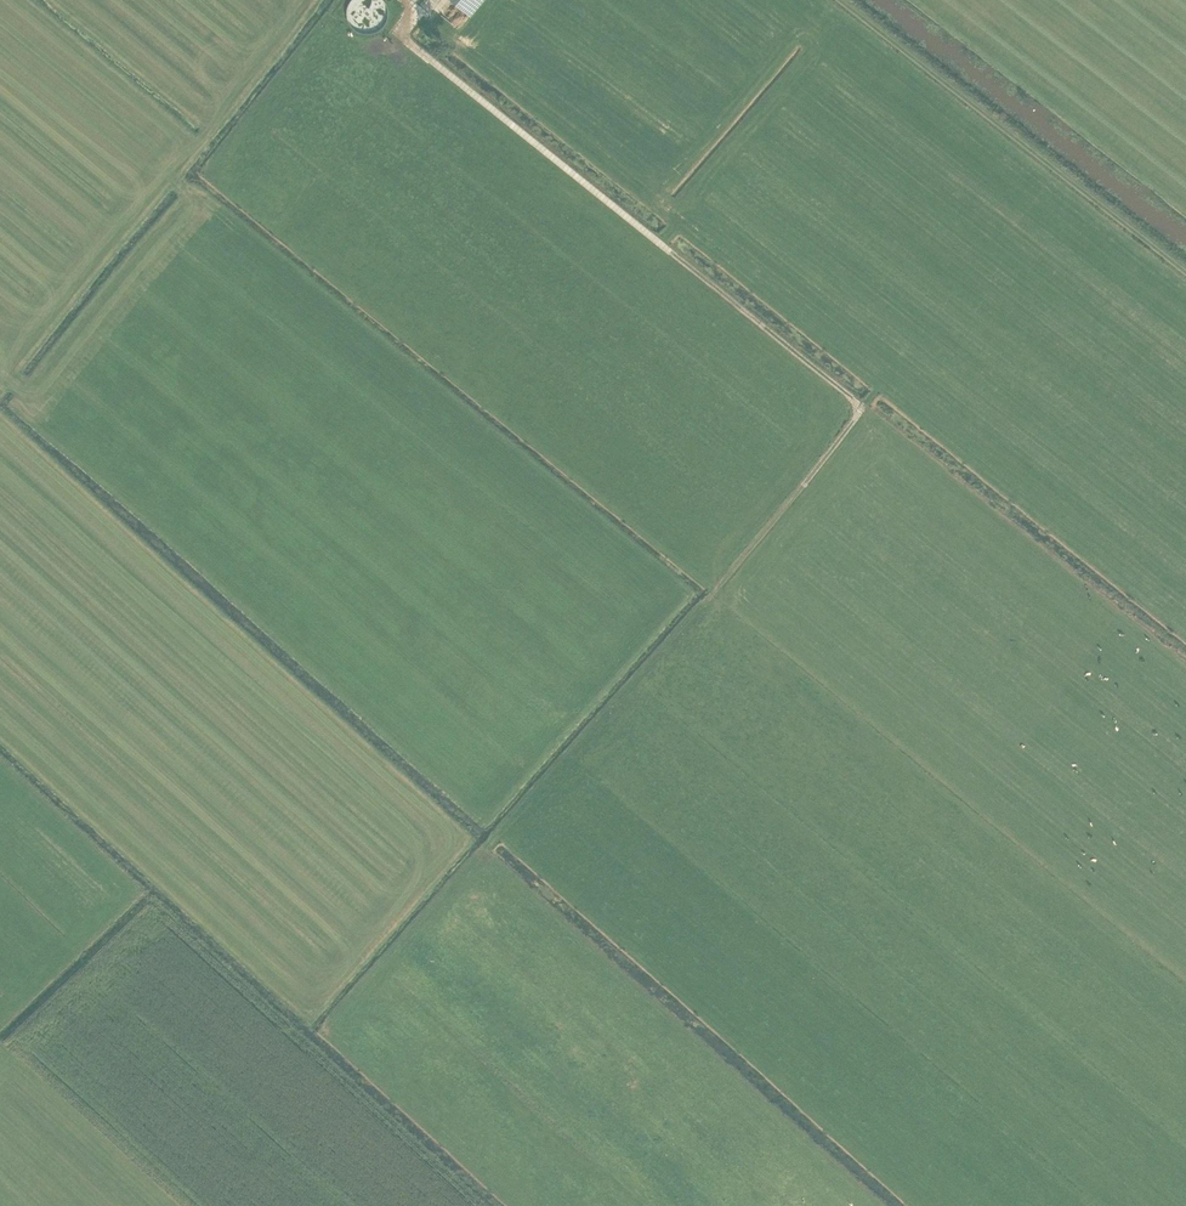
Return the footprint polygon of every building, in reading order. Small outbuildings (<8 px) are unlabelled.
[(388,14),(388,9),(386,5),(384,1),(384,0),(350,0),(348,3),(347,7),(346,12),(346,16),(348,20),(350,24),(352,28),(356,30),(360,32),(364,33),(368,33),(373,33),(377,31),(380,29),(383,26),(386,22),(387,18),(388,14)] [(470,15),(482,0),(451,0),(470,15)]
